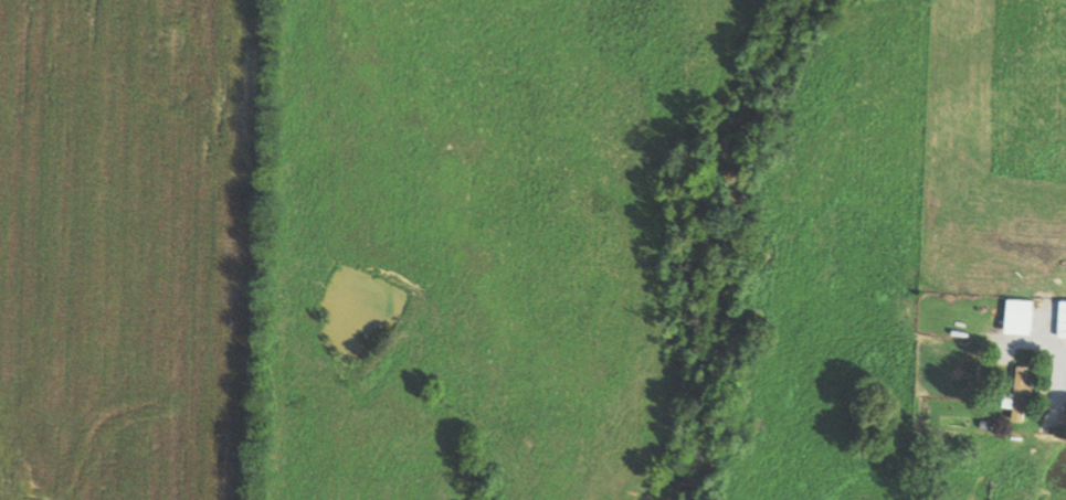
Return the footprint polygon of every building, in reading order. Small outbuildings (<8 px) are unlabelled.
[(1037,333),(1037,299),(1008,299),(1008,333),(1037,333)] [(1031,393),(1039,393),(1039,378),(1033,378),(1033,366),(1020,366),(1020,391),(1008,391),(1008,407),(1017,407),(1017,421),(1031,421),(1031,393)]
